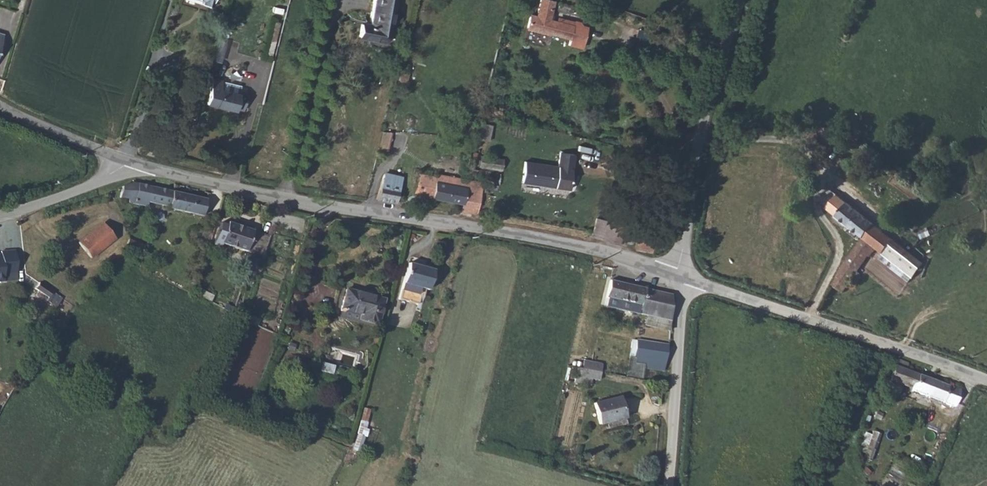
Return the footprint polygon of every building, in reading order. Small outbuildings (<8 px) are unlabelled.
[(212,0),(188,0),(200,4),(199,8),(209,11),(212,0)] [(355,36),(373,40),(379,40),(384,38),(392,0),(371,0),(365,26),(357,25),(355,36)] [(581,38),(595,39),(596,21),(592,21),(588,18),(582,17),(582,19),(570,17),(565,22),(558,21),(558,2),(546,1),(545,20),(539,20),(538,33),(558,35),(558,33),(582,35),(581,38)] [(668,37),(671,21),(658,19),(656,34),(668,37)] [(220,84),(210,81),(203,106),(233,114),(234,111),(242,112),(245,97),(238,95),(237,96),(218,92),(220,84)] [(490,125),(477,123),(474,137),(487,139),(490,125)] [(387,149),(391,131),(382,129),(378,147),(387,149)] [(568,191),(573,155),(558,153),(555,167),(524,162),(519,184),(568,191)] [(499,169),(502,158),(480,154),(478,165),(499,169)] [(381,184),(398,189),(402,174),(384,170),(382,175),(376,174),(375,180),(382,182),(381,184)] [(460,210),(477,213),(483,183),(437,173),(436,176),(419,173),(414,192),(426,197),(460,203),(460,210)] [(205,199),(172,191),(132,182),(122,186),(121,190),(118,197),(127,199),(127,202),(131,203),(129,210),(144,214),(148,202),(201,216),(205,199)] [(400,189),(398,189),(381,184),(377,200),(395,205),(400,189)] [(877,250),(897,265),(908,251),(830,190),(820,202),(827,207),(826,209),(863,239),(839,273),(840,275),(833,287),(843,294),(853,279),(859,281),(861,276),(858,274),(869,257),(871,257),(877,250)] [(228,207),(231,198),(225,196),(223,205),(228,207)] [(64,229),(76,244),(100,224),(87,210),(64,229)] [(624,245),(629,227),(595,219),(590,236),(624,245)] [(220,244),(253,254),(260,232),(227,222),(224,233),(220,244)] [(215,243),(220,244),(224,233),(219,232),(215,243)] [(261,256),(268,235),(260,232),(253,254),(261,256)] [(122,248),(125,249),(138,255),(142,246),(127,239),(122,248)] [(635,251),(653,254),(655,244),(638,240),(635,251)] [(1,280),(1,273),(13,272),(13,248),(0,250),(0,280),(1,280)] [(908,251),(897,265),(912,277),(918,271),(923,263),(908,251)] [(425,289),(430,268),(403,262),(399,283),(395,299),(415,303),(418,287),(425,289)] [(632,311),(670,321),(670,307),(669,295),(608,279),(604,296),(608,296),(606,305),(632,311)] [(50,298),(54,292),(41,283),(37,289),(50,298)] [(327,314),(373,327),(379,299),(331,286),(327,300),(331,301),(327,314)] [(211,297),(197,291),(196,297),(209,303),(211,297)] [(223,309),(232,314),(234,309),(224,305),(223,309)] [(670,321),(632,311),(629,321),(669,331),(670,321)] [(662,372),(665,345),(635,340),(634,346),(631,346),(630,351),(633,352),(633,357),(636,358),(644,360),(642,365),(642,369),(662,372)] [(907,370),(908,363),(896,359),(890,379),(885,377),(878,392),(886,395),(887,391),(898,394),(902,386),(913,390),(912,392),(955,407),(961,391),(907,370)] [(589,362),(588,369),(600,371),(601,371),(603,365),(589,362)] [(598,380),(600,371),(588,369),(582,368),(579,376),(598,380)] [(622,418),(618,398),(591,404),(595,424),(622,418)] [(359,450),(373,410),(366,407),(352,447),(359,450)] [(873,460),(881,432),(873,429),(872,433),(865,431),(859,449),(865,451),(864,457),(873,460)]
